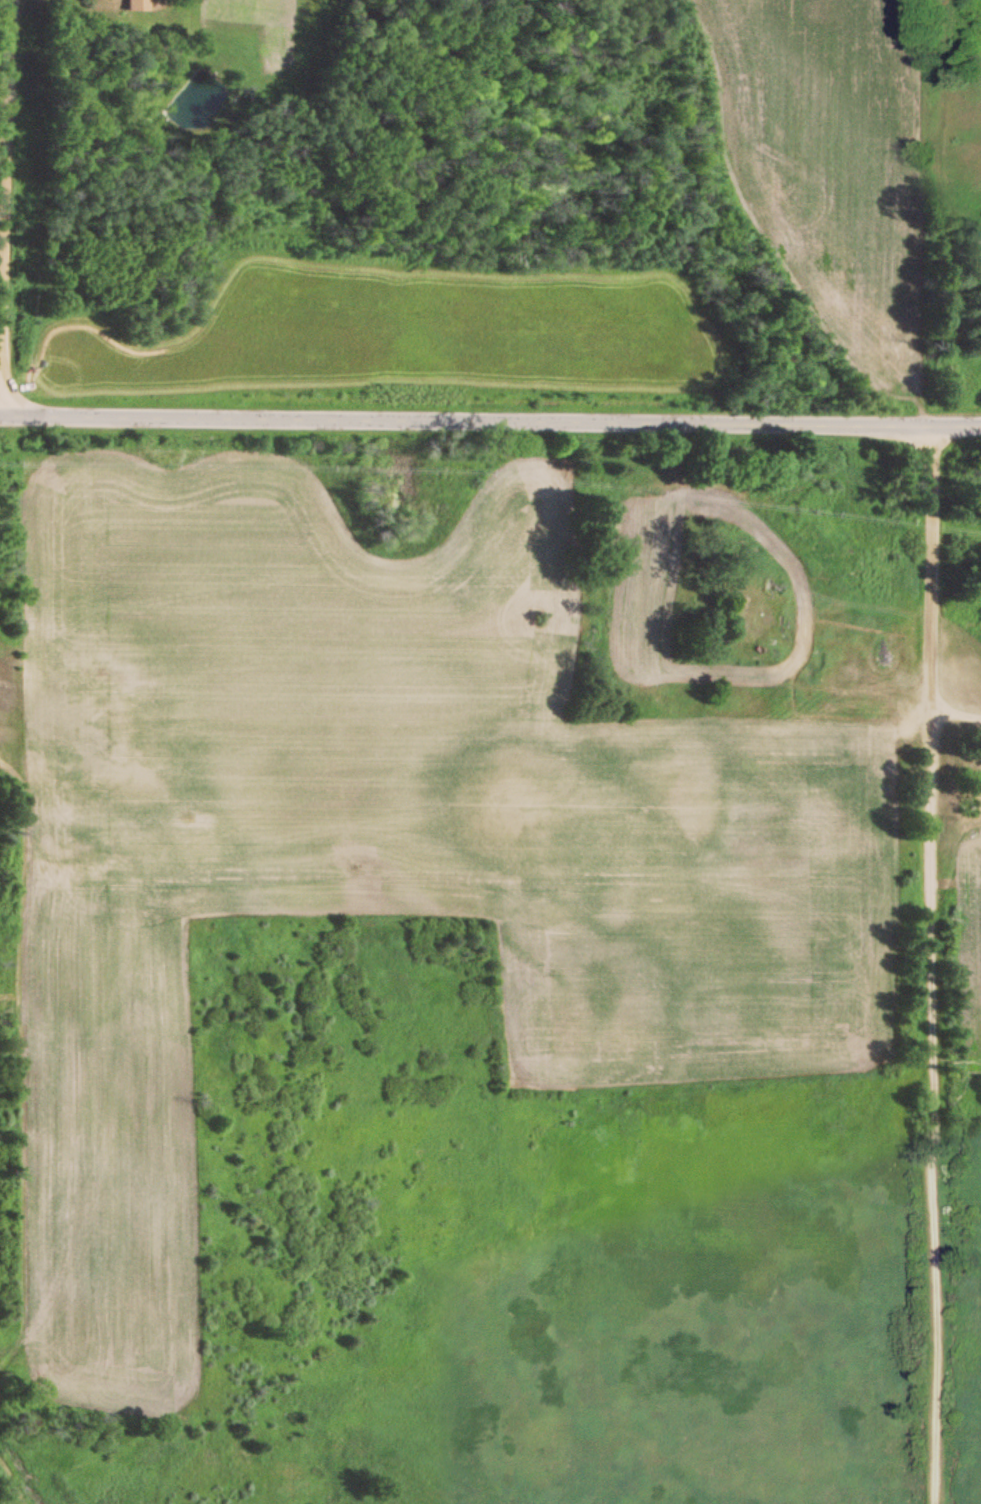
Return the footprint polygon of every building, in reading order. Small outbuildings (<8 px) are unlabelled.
[(145,13),(145,0),(125,0),(125,13),(145,13)]
